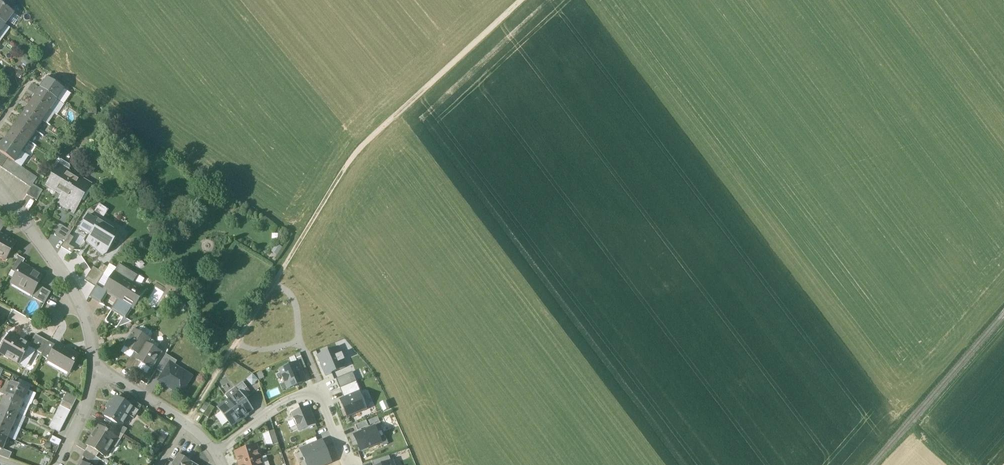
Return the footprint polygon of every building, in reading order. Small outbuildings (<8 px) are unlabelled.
[(0,4),(0,21),(5,25),(14,13),(0,4)] [(64,90),(47,78),(40,89),(57,100),(64,90)] [(57,100),(40,89),(33,99),(50,111),(57,100)] [(50,111),(33,99),(26,110),(43,121),(50,111)] [(43,121),(26,110),(19,120),(36,132),(43,121)] [(36,132),(19,120),(12,130),(29,142),(36,132)] [(29,142),(12,130),(5,141),(22,152),(29,142)] [(5,141),(0,147),(0,153),(8,158),(13,162),(15,163),(22,152),(5,141)] [(8,158),(1,168),(6,171),(13,162),(8,158)] [(13,162),(6,171),(11,174),(17,165),(15,163),(13,162)] [(17,165),(11,174),(16,178),(22,168),(17,165)] [(22,168),(16,178),(21,181),(27,171),(22,168)] [(73,177),(58,168),(48,185),(62,194),(73,177)] [(27,171),(21,181),(26,184),(32,175),(27,171)] [(32,175),(26,184),(31,188),(33,185),(37,178),(32,175)] [(89,186),(73,177),(62,194),(56,204),(72,213),(89,186)] [(43,191),(33,185),(31,188),(26,194),(36,201),(43,191)] [(110,226),(95,218),(94,219),(87,215),(79,229),(93,237),(89,244),(94,250),(95,249),(101,256),(103,255),(107,249),(109,250),(115,239),(109,232),(110,230),(110,226)] [(71,231),(60,225),(54,235),(65,241),(69,235),(71,231)] [(6,260),(15,244),(0,235),(0,257),(6,260)] [(74,238),(69,235),(65,241),(61,247),(71,254),(74,249),(69,246),(74,238)] [(19,257),(11,271),(16,274),(22,264),(24,260),(19,257),(18,257),(19,257)] [(22,264),(16,274),(11,283),(23,290),(24,288),(32,293),(33,293),(37,285),(42,276),(22,264)] [(118,298),(111,311),(123,318),(125,319),(132,309),(133,310),(144,291),(133,284),(139,276),(119,264),(114,273),(114,272),(103,289),(108,292),(118,298)] [(104,273),(93,267),(84,281),(95,287),(97,285),(104,273)] [(50,293),(37,285),(33,293),(32,293),(30,296),(44,304),(50,293)] [(103,289),(97,285),(95,287),(89,297),(101,304),(108,292),(103,289)] [(125,319),(123,318),(119,325),(120,327),(130,323),(131,322),(125,319)] [(140,334),(134,330),(124,347),(138,356),(149,339),(152,335),(143,329),(140,334)] [(10,334),(0,351),(0,353),(18,364),(28,346),(29,345),(10,334)] [(49,342),(35,335),(29,345),(28,346),(42,354),(49,342)] [(149,339),(138,356),(136,360),(141,363),(138,368),(147,374),(161,352),(157,350),(159,345),(149,339)] [(56,346),(49,342),(42,354),(41,356),(48,360),(56,346)] [(84,364),(76,359),(78,356),(57,344),(56,346),(48,360),(48,361),(68,373),(62,383),(74,390),(84,372),(84,364)] [(323,369),(326,376),(345,368),(343,362),(344,361),(341,354),(340,355),(337,349),(318,357),(321,364),(322,363),(324,369),(323,369)] [(294,356),(297,364),(300,371),(306,369),(300,354),(294,356)] [(166,355),(157,370),(163,374),(170,364),(174,366),(177,362),(166,355)] [(130,357),(124,367),(129,370),(136,360),(130,357)] [(136,360),(129,370),(134,373),(138,368),(141,363),(136,360)] [(174,366),(170,364),(163,374),(159,381),(180,394),(191,377),(174,366)] [(300,371),(297,364),(280,371),(288,389),(305,382),(300,371)] [(352,373),(336,380),(340,389),(356,382),(352,373)] [(28,390),(10,382),(5,394),(23,402),(28,390)] [(356,382),(340,389),(344,398),(359,392),(360,392),(356,382)] [(249,397),(242,387),(237,390),(244,400),(249,397)] [(244,400),(237,390),(235,388),(225,396),(228,401),(241,418),(242,418),(244,419),(247,417),(247,415),(247,414),(252,411),(244,400)] [(341,400),(339,400),(343,410),(347,419),(367,410),(359,392),(344,398),(341,400)] [(76,399),(66,393),(62,401),(73,406),(76,399)] [(5,394),(0,406),(18,414),(23,402),(5,394)] [(126,404),(115,397),(113,402),(111,401),(105,409),(107,410),(104,416),(114,423),(120,427),(121,426),(128,415),(126,414),(130,408),(130,407),(126,404)] [(141,406),(129,399),(126,404),(130,407),(130,408),(137,412),(141,406)] [(62,401),(59,406),(70,411),(73,406),(62,401)] [(241,418),(228,401),(218,408),(231,426),(241,418)] [(214,408),(209,405),(203,415),(208,418),(214,408)] [(0,406),(0,421),(12,426),(18,414),(0,406)] [(70,411),(59,406),(57,411),(67,417),(70,411)] [(308,407),(291,414),(299,432),(316,425),(308,407)] [(67,417),(57,411),(54,417),(65,422),(67,417)] [(65,422),(54,417),(51,422),(62,428),(65,422)] [(0,421),(0,435),(8,438),(12,426),(0,421)] [(62,428),(51,422),(48,428),(59,433),(62,428)] [(366,422),(355,426),(357,432),(368,427),(366,422)] [(127,429),(121,426),(120,427),(114,423),(111,428),(123,435),(127,429)] [(108,433),(97,426),(86,445),(98,453),(104,457),(116,439),(116,438),(108,433)] [(123,435),(111,428),(108,433),(116,438),(116,439),(119,441),(123,435)] [(355,437),(361,452),(381,443),(375,428),(355,437)] [(274,431),(268,432),(272,446),(278,444),(274,431)] [(51,442),(60,446),(62,440),(53,436),(51,442)] [(306,464),(325,464),(330,463),(321,443),(300,452),(306,464)] [(98,453),(88,446),(85,451),(95,458),(98,453)] [(247,449),(247,448),(245,447),(241,449),(240,451),(235,453),(239,464),(260,458),(256,446),(247,449)] [(3,450),(2,450),(0,449),(0,457),(9,460),(12,453),(3,450)] [(95,458),(85,451),(81,456),(92,463),(95,458)] [(178,454),(171,464),(195,464),(178,454)] [(389,456),(372,462),(373,464),(384,464),(391,462),(389,456)]
